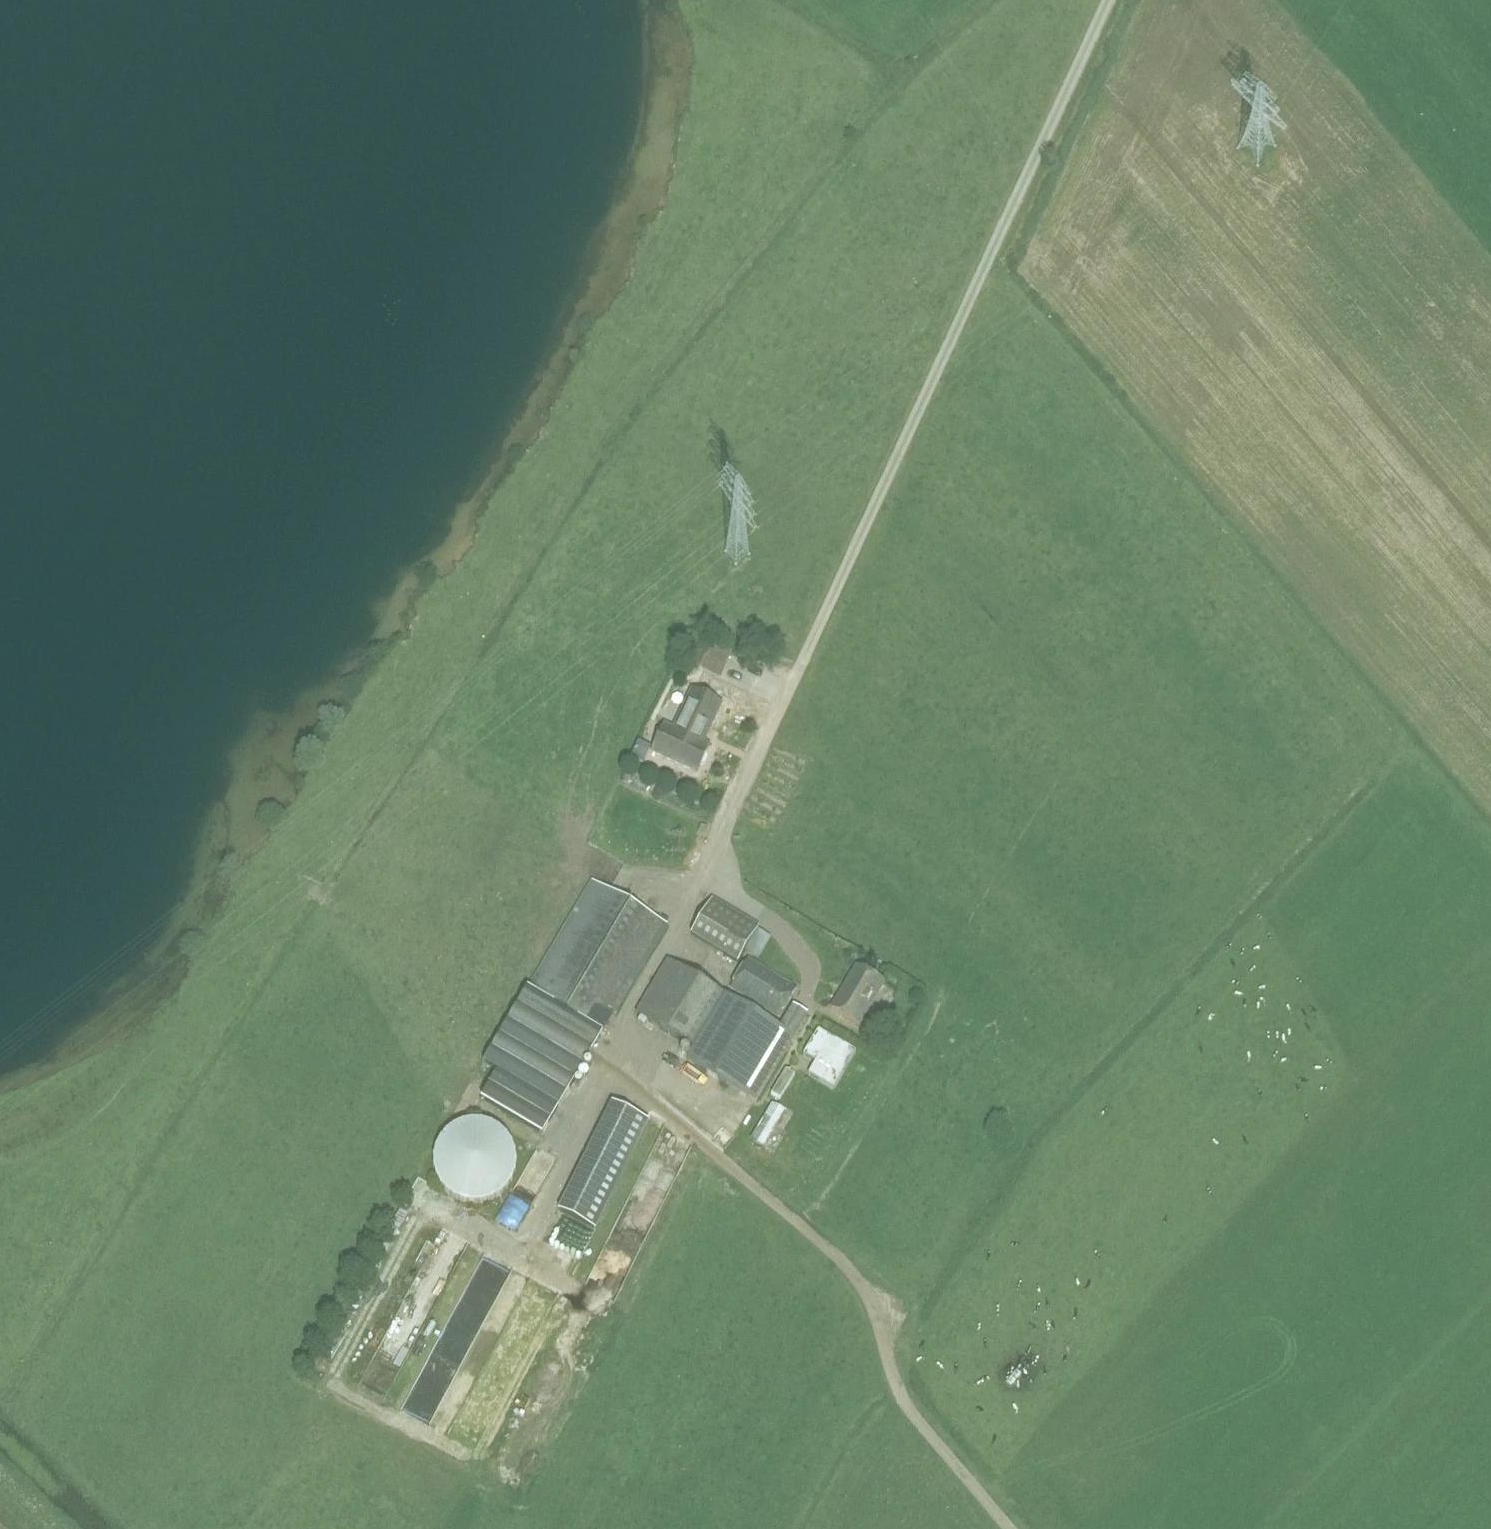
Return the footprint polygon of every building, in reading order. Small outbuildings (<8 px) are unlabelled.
[(733,652),(712,643),(688,632),(676,658),(704,671),(700,680),(715,687),(719,677),(721,678),(733,652)] [(698,740),(714,705),(691,695),(675,730),(665,725),(652,752),(698,773),(701,766),(706,765),(709,757),(707,753),(710,746),(698,740)] [(498,1072),(482,1100),(542,1135),(667,924),(594,881),(486,1065),(498,1072)] [(739,962),(759,927),(713,899),(692,935),(739,962)] [(780,1017),(798,988),(749,959),(731,988),(780,1017)] [(756,1101),(808,1012),(794,1004),(782,1027),(670,961),(639,1013),(697,1048),(689,1060),(756,1101)] [(860,1024),(884,983),(856,966),(832,1008),(860,1024)] [(859,1051),(821,1029),(807,1054),(819,1061),(812,1074),(837,1088),(859,1051)] [(786,1070),(771,1095),(779,1100),(795,1075),(786,1070)] [(613,1103),(559,1210),(596,1229),(650,1122),(613,1103)] [(776,1105),(752,1146),(767,1155),(791,1113),(776,1105)] [(480,1121),(476,1121),(471,1121),(468,1121),(465,1122),(462,1123),(459,1124),(456,1125),(454,1127),(451,1128),(448,1130),(446,1132),(444,1134),(442,1137),(440,1139),(438,1142),(437,1144),(435,1147),(434,1150),(433,1153),(433,1156),(432,1159),(432,1162),(432,1165),(432,1168),(432,1171),(433,1174),(434,1177),(435,1180),(436,1183),(437,1186),(438,1187),(441,1191),(442,1193),(445,1196),(447,1198),(449,1200),(453,1202),(456,1204),(459,1205),(461,1206),(464,1207),(469,1208),(474,1209),(477,1209),(480,1208),(483,1208),(486,1207),(490,1206),(495,1204),(497,1203),(500,1201),(502,1200),(505,1198),(508,1194),(510,1192),(512,1190),(514,1187),(515,1184),(516,1181),(517,1179),(518,1176),(519,1173),(519,1170),(520,1166),(520,1162),(520,1160),(519,1157),(518,1154),(518,1151),(517,1148),(515,1146),(513,1141),(511,1138),(509,1135),(506,1133),(504,1131),(502,1129),(499,1127),(496,1126),(494,1124),(491,1123),(486,1122),(483,1121),(480,1121)] [(409,1293),(433,1304),(462,1243),(441,1233),(429,1257),(446,1265),(442,1273),(439,1271),(434,1282),(418,1274),(409,1293)] [(459,1288),(411,1405),(438,1416),(486,1299),(459,1288)] [(358,1374),(366,1353),(355,1348),(347,1369),(358,1374)] [(434,1452),(437,1440),(421,1436),(418,1447),(434,1452)]
